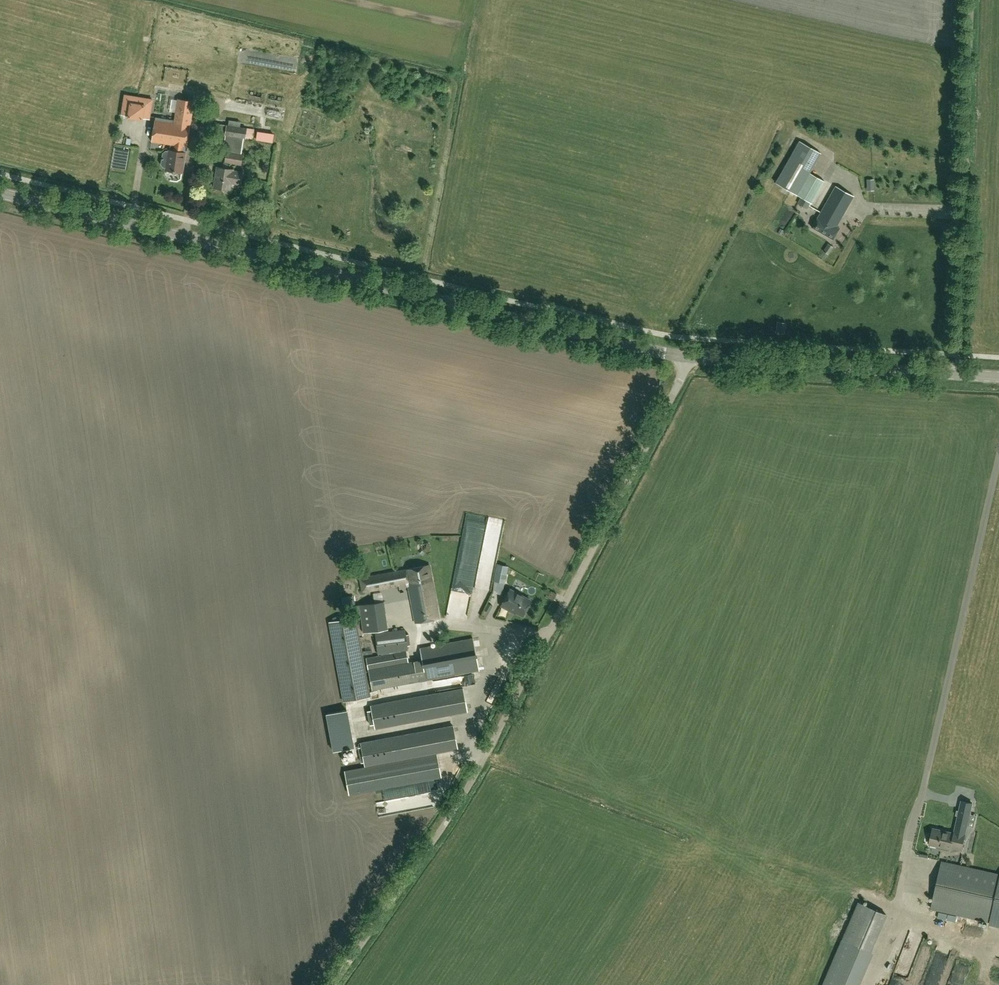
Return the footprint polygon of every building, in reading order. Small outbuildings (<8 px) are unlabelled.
[(221,86),(227,45),(198,41),(196,56),(186,55),(187,54),(178,53),(175,68),(162,66),(161,78),(221,86)] [(124,94),(121,114),(148,119),(152,99),(124,94)] [(183,172),(190,126),(193,102),(178,99),(175,120),(156,117),(152,141),(171,144),(166,170),(183,172)] [(241,165),(245,138),(247,128),(227,125),(227,126),(218,125),(216,127),(216,129),(216,131),(217,133),(225,135),(222,151),(226,152),(225,163),(241,165)] [(274,134),(258,132),(257,140),(273,142),(274,134)] [(797,195),(809,173),(821,153),(799,141),(776,183),(797,195)] [(241,184),(243,172),(233,171),(234,169),(217,167),(214,187),(231,190),(232,183),(241,184)] [(824,182),(809,173),(797,195),(811,203),(824,182)] [(811,228),(832,240),(839,229),(836,227),(853,197),(835,187),(817,219),(816,219),(811,228)] [(828,254),(833,247),(829,244),(823,251),(828,254)] [(776,333),(784,334),(785,324),(778,323),(776,333)] [(462,547),(455,580),(474,584),(482,551),(462,547)] [(506,591),(509,563),(497,561),(493,590),(506,591)] [(368,589),(369,590),(408,583),(432,579),(430,565),(360,577),(362,590),(368,589)] [(439,619),(432,579),(408,583),(415,623),(439,619)] [(510,589),(501,606),(511,611),(512,609),(523,615),(530,600),(510,589)] [(469,618),(471,596),(453,593),(451,611),(462,612),(461,617),(469,618)] [(384,602),(360,605),(364,632),(387,629),(384,602)] [(329,621),(344,700),(370,696),(355,616),(329,621)] [(378,653),(408,650),(405,630),(375,633),(378,653)] [(420,648),(422,660),(426,680),(479,670),(473,638),(420,648)] [(426,680),(422,660),(368,670),(372,690),(426,680)] [(467,711),(463,688),(371,705),(375,728),(467,711)] [(351,724),(353,732),(363,729),(360,721),(351,724)] [(365,765),(457,748),(453,726),(361,743),(365,765)] [(349,794),(441,777),(437,754),(345,771),(349,794)] [(954,831),(954,833),(934,829),(930,844),(952,850),(952,848),(961,851),(965,833),(954,831)] [(943,861),(932,909),(990,922),(989,924),(998,926),(998,874),(943,861)] [(870,917),(883,922),(886,914),(858,902),(842,940),(859,947),(861,948),(864,940),(860,938),(870,917)] [(842,940),(823,984),(825,984),(842,984),(859,947),(842,940)] [(896,984),(908,984),(920,953),(909,949),(896,984)]
